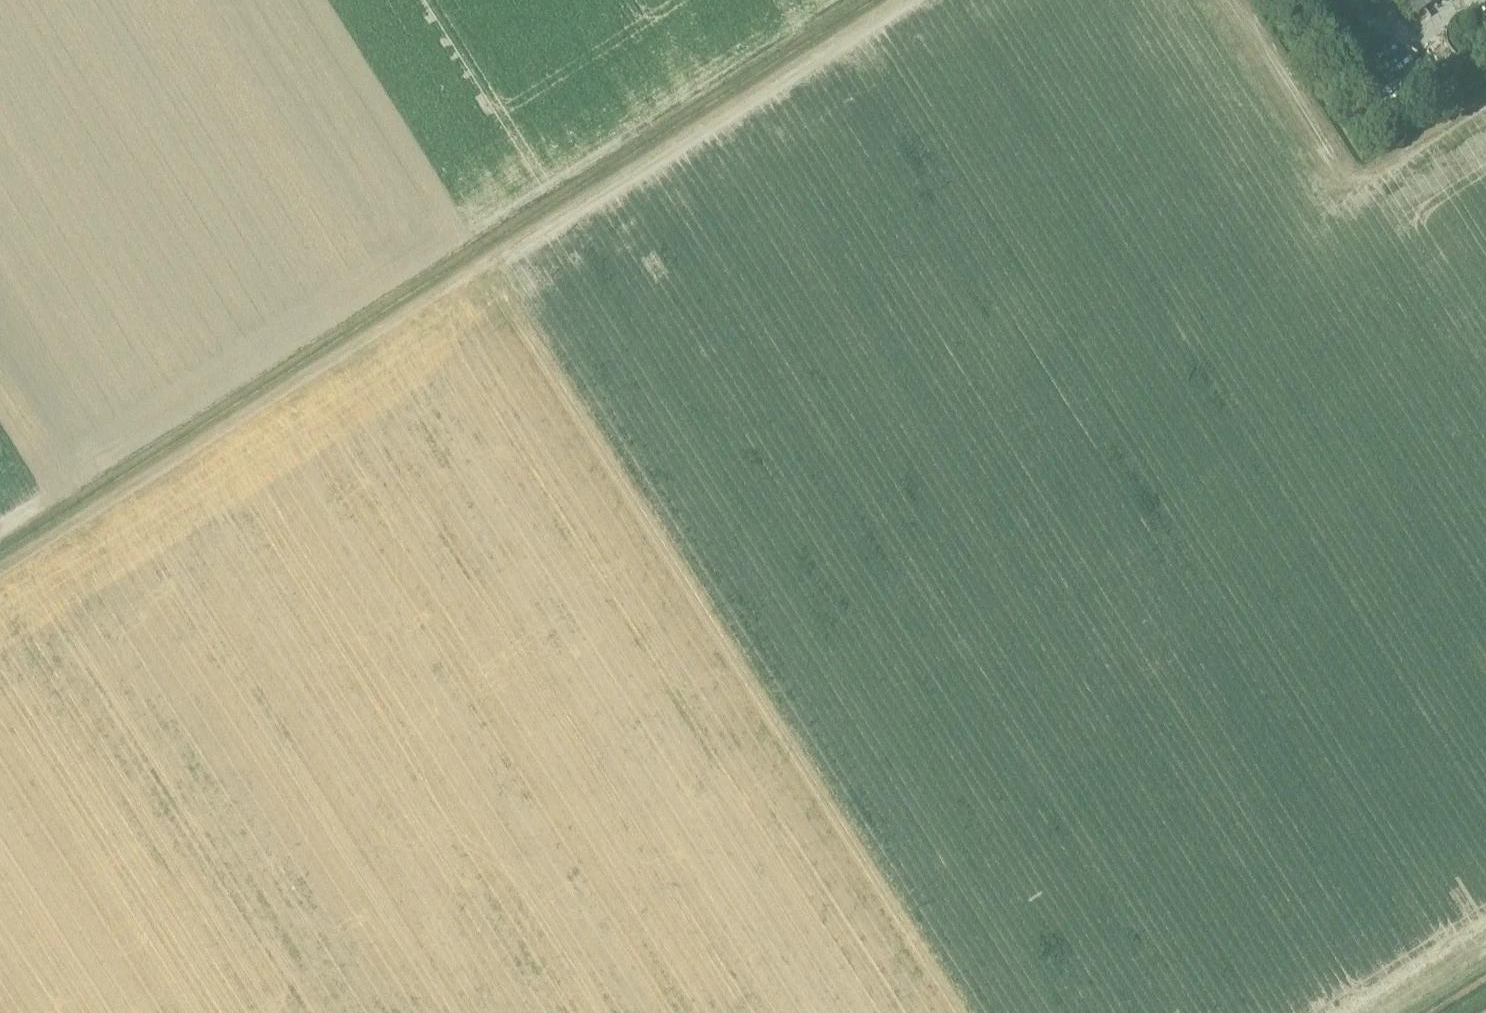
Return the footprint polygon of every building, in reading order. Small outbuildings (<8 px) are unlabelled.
[(1440,0),(1397,0),(1409,19),(1440,0)]
